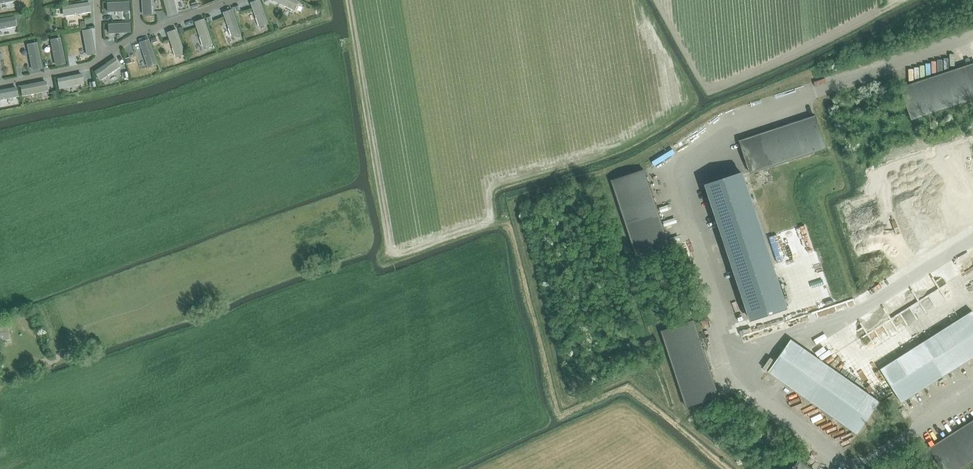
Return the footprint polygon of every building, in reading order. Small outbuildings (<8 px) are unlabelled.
[(900,87),(911,120),(972,100),(972,63),(900,87)] [(815,115),(739,140),(750,173),(826,148),(815,115)] [(669,246),(644,169),(611,180),(636,257),(669,246)] [(744,175),(706,187),(715,214),(749,318),(786,306),(753,202),(744,175)] [(901,402),(972,356),(972,312),(972,311),(880,369),(901,402)] [(719,397),(694,320),(660,331),(686,407),(719,397)] [(10,338),(8,322),(0,324),(0,340),(10,338)] [(768,370),(857,434),(880,402),(792,338),(768,370)] [(943,468),(960,468),(972,461),(972,421),(930,449),(943,468)] [(799,459),(792,468),(813,468),(799,459)]
